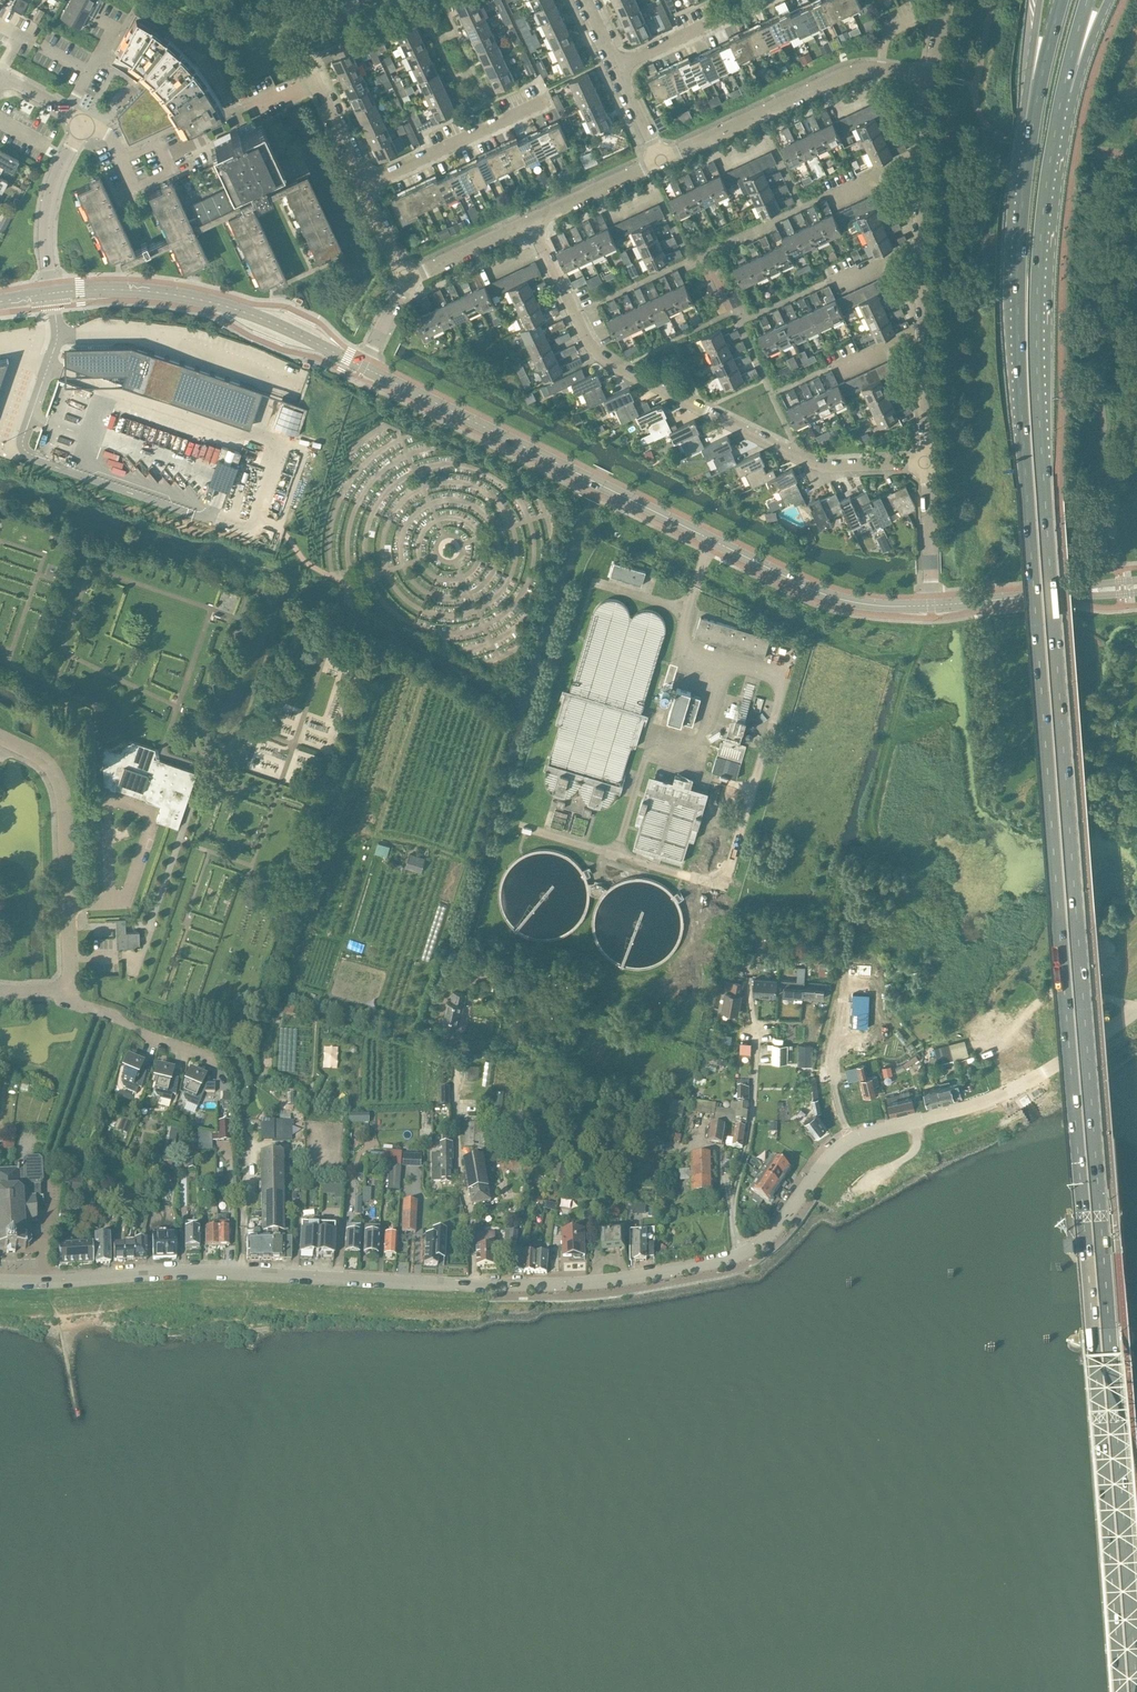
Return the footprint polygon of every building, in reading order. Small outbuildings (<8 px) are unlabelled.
[(15,10),(21,0),(13,0),(9,7),(15,10)] [(21,14),(28,2),(25,0),(21,0),(15,10),(21,14)] [(80,28),(85,18),(90,10),(95,14),(103,0),(71,0),(70,3),(68,2),(60,17),(80,28)] [(461,14),(480,6),(477,0),(459,0),(455,2),(461,14)] [(536,10),(555,1),(554,0),(531,0),(536,10)] [(620,16),(639,7),(636,0),(621,0),(614,3),(620,16)] [(670,10),(676,7),(672,0),(665,0),(670,10)] [(811,4),(821,24),(831,20),(822,0),(819,0),(811,4)] [(831,20),(841,15),(834,0),(822,0),(831,20)] [(841,15),(851,10),(846,0),(834,0),(841,15)] [(851,10),(861,5),(859,0),(846,0),(851,10)] [(497,4),(500,11),(506,9),(502,1),(497,4)] [(536,10),(542,22),(560,13),(555,1),(536,10)] [(656,6),(659,13),(665,10),(662,3),(656,6)] [(811,4),(801,9),(811,29),(821,24),(811,4)] [(461,14),(467,27),(486,18),(480,6),(461,14)] [(32,19),(38,23),(44,11),(38,7),(32,19)] [(620,16),(626,28),(645,19),(639,7),(620,16)] [(500,11),(503,19),(509,16),(506,9),(500,11)] [(512,12),(516,19),(522,16),(518,9),(512,12)] [(801,9),(791,13),(799,31),(800,34),(811,29),(801,9)] [(659,13),(665,26),(671,23),(665,10),(659,13)] [(790,11),(780,15),(789,36),(799,31),(791,13),(790,11)] [(542,22),(547,35),(566,26),(560,13),(542,22)] [(780,15),(770,20),(779,41),(789,36),(780,15)] [(516,19),(519,26),(525,24),(522,16),(516,19)] [(467,27),(473,39),(492,31),(486,18),(467,27)] [(626,28),(632,41),(643,36),(645,40),(653,36),(651,32),(645,19),(626,28)] [(116,115),(129,142),(181,118),(185,125),(220,109),(216,102),(227,96),(205,52),(188,43),(186,42),(178,51),(165,39),(151,29),(136,20),(131,29),(133,30),(129,37),(127,36),(126,37),(129,38),(125,45),(122,44),(117,53),(111,65),(123,72),(133,79),(137,83),(142,88),(116,115)] [(760,25),(769,45),(771,48),(781,44),(779,41),(770,20),(760,25)] [(395,30),(401,42),(420,34),(414,21),(395,30)] [(750,30),(759,50),(769,45),(760,25),(750,30)] [(508,29),(512,36),(517,34),(514,26),(508,29)] [(547,35),(553,47),(572,38),(566,26),(547,35)] [(739,34),(749,55),(759,50),(750,30),(739,34)] [(473,39),(479,52),(497,43),(492,31),(473,39)] [(365,39),(370,49),(382,43),(378,33),(365,39)] [(401,42),(407,55),(426,46),(420,34),(401,42)] [(512,36),(515,43),(521,41),(517,34),(512,36)] [(524,37),(527,44),(533,42),(530,34),(524,37)] [(729,39),(730,42),(731,42),(739,59),(749,55),(739,34),(729,39)] [(553,47),(559,60),(578,51),(572,38),(553,47)] [(332,59),(338,72),(357,63),(354,56),(360,54),(354,42),(332,52),(335,58),(332,59)] [(384,42),(377,46),(380,53),(387,49),(384,42)] [(527,44),(531,51),(537,49),(533,42),(527,44)] [(720,46),(730,67),(740,62),(739,59),(731,42),(730,42),(720,46)] [(479,52),(484,64),(503,56),(497,43),(479,52)] [(371,56),(377,54),(379,53),(376,46),(368,50),(371,56)] [(407,55),(413,67),(432,59),(426,46),(407,55)] [(710,51),(720,71),(730,67),(720,46),(710,51)] [(520,54),(523,61),(529,59),(526,51),(520,54)] [(559,60),(565,72),(584,64),(578,51),(559,60)] [(700,56),(710,76),(720,71),(710,51),(700,56)] [(371,56),(375,64),(381,61),(377,54),(371,56)] [(384,57),(387,64),(393,62),(390,54),(384,57)] [(484,64),(490,77),(509,68),(503,56),(484,64)] [(699,78),(698,78),(700,81),(710,76),(700,56),(690,60),(699,78)] [(679,63),(688,83),(698,78),(699,78),(690,60),(689,58),(679,63)] [(413,67),(419,80),(438,71),(432,59),(413,67)] [(523,61),(529,74),(535,71),(529,59),(523,61)] [(536,62),(539,69),(545,66),(542,59),(536,62)] [(387,64),(391,71),(396,69),(393,62),(387,64)] [(338,72),(344,85),(363,76),(357,63),(338,72)] [(669,67),(678,88),(688,83),(679,63),(669,67)] [(539,69),(542,76),(548,74),(545,66),(539,69)] [(659,72),(668,93),(678,88),(669,67),(659,72)] [(490,77),(496,90),(515,81),(509,68),(490,77)] [(380,74),(383,82),(389,79),(386,71),(380,74)] [(419,80),(425,92),(444,83),(438,71),(419,80)] [(569,81),(575,93),(594,84),(588,72),(569,81)] [(648,77),(658,97),(668,93),(659,72),(648,77)] [(344,85),(350,97),(369,88),(363,76),(344,85)] [(383,82),(387,89),(392,86),(389,79),(383,82)] [(396,82),(399,89),(405,87),(401,79),(396,82)] [(425,92),(431,105),(449,96),(444,83),(425,92)] [(575,93),(581,106),(600,97),(594,84),(575,93)] [(399,89),(402,96),(408,94),(405,87),(399,89)] [(350,97),(356,109),(375,101),(369,88),(350,97)] [(551,96),(555,103),(561,100),(557,93),(551,96)] [(392,99),(395,106),(401,103),(397,96),(392,99)] [(430,115),(434,124),(443,119),(441,115),(455,109),(449,96),(431,105),(435,113),(430,115)] [(581,106),(587,118),(605,109),(600,97),(581,106)] [(883,98),(876,101),(882,113),(889,110),(883,98)] [(555,103),(558,110),(564,107),(561,100),(555,103)] [(356,109),(362,122),(381,113),(375,101),(356,109)] [(876,101),(869,105),(874,117),(875,116),(875,117),(882,113),(876,101)] [(395,106),(398,113),(404,111),(401,103),(395,106)] [(407,107),(411,114),(417,111),(413,104),(407,107)] [(869,105),(862,108),(867,120),(874,117),(869,105)] [(820,128),(828,146),(841,140),(839,134),(833,122),(826,108),(820,110),(827,124),(820,128)] [(862,108),(854,112),(860,124),(865,121),(867,120),(862,108)] [(587,118),(593,131),(611,122),(605,109),(587,118)] [(411,114),(419,131),(425,128),(417,111),(411,114)] [(847,115),(853,127),(857,125),(856,125),(860,124),(854,112),(847,115)] [(362,122),(368,134),(387,126),(381,113),(362,122)] [(807,134),(816,152),(828,146),(820,128),(813,114),(808,116),(814,130),(807,134)] [(840,118),(846,130),(853,127),(847,115),(840,118)] [(856,125),(857,125),(863,138),(881,130),(895,123),(892,117),(878,124),(875,117),(875,116),(874,117),(867,120),(865,121),(860,124),(856,125)] [(563,121),(567,128),(572,125),(569,118),(563,121)] [(833,122),(839,134),(846,130),(840,118),(833,122)] [(795,122),(799,130),(805,128),(801,120),(795,122)] [(403,124),(407,131),(413,128),(409,121),(403,124)] [(260,280),(263,286),(281,277),(282,277),(284,275),(251,205),(254,204),(254,203),(284,189),(314,254),(317,253),(319,259),(339,250),(341,249),(338,243),(339,242),(338,240),(337,240),(332,228),(331,226),(325,214),(324,212),(318,200),(319,200),(318,198),(317,198),(312,186),(311,184),(306,173),(310,171),(300,151),(286,158),(289,165),(280,169),(266,140),(265,140),(259,126),(253,129),(250,122),(236,128),(229,131),(216,138),(219,145),(213,147),(234,190),(238,188),(240,192),(228,198),(224,190),(193,205),(198,216),(189,220),(172,183),(169,184),(148,194),(168,237),(148,246),(145,241),(140,244),(143,249),(135,252),(100,178),(98,179),(97,180),(76,189),(110,261),(114,258),(122,255),(123,258),(119,260),(122,265),(128,262),(164,245),(170,242),(181,265),(183,264),(186,270),(188,269),(205,261),(206,264),(209,263),(194,231),(197,230),(219,220),(227,216),(258,281),(260,280)] [(549,127),(558,147),(569,142),(559,122),(549,127)] [(567,128),(570,135),(576,132),(572,125),(567,128)] [(368,134),(374,147),(392,138),(387,126),(368,134)] [(786,156),(790,164),(803,158),(794,140),(795,140),(788,126),(782,128),(789,142),(781,146),(786,156)] [(539,132),(548,152),(558,147),(549,127),(539,132)] [(407,131),(413,144),(419,141),(413,128),(407,131)] [(881,130),(863,138),(868,151),(887,142),(881,130)] [(890,134),(893,140),(901,136),(898,130),(890,134)] [(529,136),(538,157),(548,152),(539,132),(529,136)] [(794,140),(803,158),(816,152),(807,134),(795,140),(794,140)] [(527,159),(528,162),(538,157),(529,136),(519,141),(527,159)] [(374,147),(380,160),(398,151),(392,138),(374,147)] [(517,164),(527,159),(519,141),(517,138),(507,143),(517,164)] [(887,142),(868,151),(874,164),(883,160),(893,155),(907,148),(904,143),(890,149),(887,142)] [(497,148),(507,168),(517,164),(507,143),(497,148)] [(487,153),(497,173),(507,168),(497,148),(487,153)] [(3,165),(12,170),(18,159),(0,149),(0,171),(3,165)] [(771,151),(764,154),(769,166),(777,163),(771,151)] [(477,157),(478,160),(487,178),(497,173),(487,153),(477,157)] [(764,154),(756,157),(762,169),(763,169),(769,166),(764,154)] [(756,157),(749,161),(755,173),(762,169),(756,157)] [(468,165),(478,185),(488,180),(487,178),(478,160),(468,165)] [(708,163),(712,171),(718,168),(714,160),(708,163)] [(749,161),(742,164),(748,176),(751,175),(751,174),(755,173),(749,161)] [(742,164),(735,168),(740,180),(744,178),(748,176),(742,164)] [(458,169),(468,190),(478,185),(468,165),(458,169)] [(695,186),(703,205),(716,199),(707,180),(701,166),(695,169),(702,183),(695,186)] [(735,168),(728,171),(733,183),(740,180),(735,168)] [(448,174),(458,194),(468,190),(458,169),(448,174)] [(751,175),(748,176),(744,178),(750,191),(769,182),(783,176),(780,170),(766,176),(763,169),(762,169),(755,173),(751,174),(751,175)] [(728,171),(720,174),(726,186),(733,183),(728,171)] [(682,192),(691,211),(703,205),(695,186),(688,172),(683,175),(689,189),(682,192)] [(438,179),(446,197),(447,199),(458,194),(448,174),(438,179)] [(707,180),(716,199),(729,193),(726,186),(720,174),(707,180)] [(427,181),(436,201),(446,197),(438,179),(437,176),(427,181)] [(674,209),(678,217),(691,211),(682,192),(676,178),(670,181),(676,195),(669,198),(674,209)] [(417,186),(426,206),(436,201),(427,181),(417,186)] [(769,182),(750,191),(756,203),(775,195),(789,188),(786,183),(772,189),(769,182)] [(406,190),(416,211),(426,206),(417,186),(406,190)] [(883,189),(877,192),(883,204),(889,201),(883,189)] [(396,195),(406,216),(416,211),(406,190),(396,195)] [(877,192),(871,195),(876,207),(883,204),(877,192)] [(775,195),(756,203),(762,216),(770,213),(781,208),(775,195)] [(784,199),(787,205),(795,201),(792,195),(784,199)] [(871,195),(864,198),(870,210),(875,208),(876,207),(871,195)] [(864,198),(858,201),(864,213),(870,210),(864,198)] [(821,202),(824,210),(830,207),(826,199),(821,202)] [(858,201),(852,204),(857,216),(864,213),(858,201)] [(659,203),(651,207),(657,219),(664,215),(659,203)] [(846,207),(851,219),(857,217),(857,216),(852,204),(846,207)] [(807,225),(816,243),(829,237),(820,219),(814,205),(808,208),(814,222),(807,225)] [(651,207),(644,210),(650,222),(657,219),(651,207)] [(839,210),(845,222),(851,219),(846,207),(839,210)] [(857,216),(857,217),(863,229),(881,221),(895,214),(893,209),(878,215),(875,208),(870,210),(864,213),(857,216)] [(644,210),(637,213),(643,225),(650,222),(644,210)] [(833,213),(839,225),(845,222),(839,210),(833,213)] [(795,214),(799,222),(805,219),(801,211),(795,214)] [(595,233),(604,251),(617,245),(614,239),(608,227),(602,213),(596,216),(602,230),(595,233)] [(637,213),(630,217),(635,229),(643,225),(637,213)] [(820,219),(829,237),(842,231),(839,225),(833,213),(820,219)] [(623,220),(628,232),(632,231),(632,230),(635,229),(630,217),(623,220)] [(782,237),(784,243),(785,243),(791,255),(803,249),(795,231),(788,217),(782,220),(789,234),(782,237)] [(582,239),(591,257),(604,251),(595,233),(589,219),(583,222),(589,236),(583,239),(582,239)] [(615,224),(621,236),(628,232),(623,220),(615,224)] [(881,221),(863,229),(869,242),(887,233),(881,221)] [(890,225),(893,231),(901,227),(898,221),(890,225)] [(632,230),(632,231),(638,243),(656,235),(671,228),(668,222),(654,229),(650,222),(643,225),(635,229),(632,230)] [(608,227),(614,239),(621,236),(615,224),(608,227)] [(570,227),(574,236),(580,233),(576,225),(570,227)] [(795,231),(803,249),(816,243),(807,225),(795,231)] [(776,240),(782,237),(778,229),(772,232),(776,240)] [(561,261),(565,269),(578,263),(570,245),(563,231),(558,233),(564,248),(557,251),(561,261)] [(574,236),(577,242),(570,245),(578,263),(591,257),(582,239),(583,239),(580,233),(574,236)] [(887,233),(869,242),(875,255),(883,251),(893,246),(887,233)] [(896,238),(899,243),(907,240),(904,234),(896,238)] [(656,235),(638,243),(644,256),(662,247),(662,248),(676,241),(674,235),(660,242),(656,235)] [(760,238),(764,246),(769,243),(766,235),(760,238)] [(747,244),(751,252),(757,249),(753,241),(747,244)] [(772,249),(781,267),(794,261),(791,255),(785,243),(784,243),(772,249)] [(662,247),(644,256),(650,269),(658,265),(668,260),(682,254),(680,248),(666,254),(662,248),(662,247)] [(734,249),(738,258),(744,255),(740,247),(734,249)] [(759,255),(768,273),(781,267),(772,249),(759,255)] [(747,261),(755,279),(768,273),(759,255),(747,261)] [(536,261),(530,264),(535,276),(541,273),(536,261)] [(738,277),(742,285),(755,279),(747,261),(734,267),(738,277)] [(530,264),(523,267),(529,279),(535,276),(530,264)] [(517,270),(522,282),(527,279),(529,279),(523,267),(517,270)] [(672,289),(680,307),(693,301),(689,293),(685,283),(678,269),(672,271),(679,285),(672,289)] [(494,303),(491,297),(485,285),(479,270),(473,273),(479,287),(472,291),(481,309),(494,303)] [(510,273),(516,285),(522,282),(517,270),(510,273)] [(504,276),(510,288),(516,285),(510,273),(504,276)] [(599,273),(586,279),(590,287),(603,281),(599,273)] [(659,277),(663,285),(669,283),(665,275),(659,277)] [(886,275),(880,278),(885,290),(892,287),(886,275)] [(460,279),(464,287),(470,284),(466,276),(460,279)] [(504,291),(509,288),(510,288),(504,276),(498,279),(504,291)] [(880,278),(873,281),(879,293),(885,290),(880,278)] [(497,294),(504,291),(498,279),(492,282),(497,294)] [(509,288),(515,301),(533,292),(547,286),(545,280),(531,287),(527,279),(522,282),(516,285),(510,288),(509,288)] [(647,283),(650,291),(656,289),(653,280),(647,283)] [(873,281),(867,284),(873,295),(877,293),(878,293),(879,293),(873,281)] [(447,285),(451,293),(457,290),(453,282),(447,285)] [(491,297),(497,294),(492,282),(485,285),(491,297)] [(823,304),(831,323),(844,317),(841,310),(829,284),(823,287),(827,295),(824,296),(827,302),(823,304)] [(867,284),(861,287),(866,298),(873,295),(867,284)] [(634,307),(642,325),(655,319),(646,301),(647,301),(640,286),(634,289),(641,303),(634,307)] [(861,287),(854,290),(860,301),(866,298),(861,287)] [(443,327),(455,321),(447,303),(447,302),(440,288),(435,291),(441,305),(434,308),(443,327)] [(650,291),(648,293),(651,299),(647,301),(646,301),(655,319),(668,313),(659,295),(656,289),(650,291)] [(659,295),(668,313),(680,307),(672,289),(659,295)] [(810,293),(814,301),(820,298),(816,290),(810,293)] [(848,292),(854,305),(859,302),(860,301),(854,290),(848,292)] [(468,315),(481,309),(472,291),(460,297),(468,315)] [(515,301),(521,314),(539,305),(553,299),(551,293),(537,299),(533,292),(515,301)] [(621,313),(630,331),(642,325),(634,307),(627,292),(621,295),(628,309),(621,313)] [(842,295),(847,307),(854,305),(848,292),(842,295)] [(859,302),(865,315),(884,306),(898,300),(895,294),(881,301),(878,293),(877,293),(873,295),(866,298),(860,301),(859,302)] [(430,333),(443,327),(434,308),(428,294),(422,297),(429,311),(421,315),(425,323),(419,325),(425,339),(432,336),(430,333)] [(836,298),(841,310),(847,307),(842,295),(836,298)] [(798,299),(801,307),(807,304),(804,296),(798,299)] [(455,321),(468,315),(460,297),(447,302),(447,303),(455,321)] [(609,301),(612,309),(618,306),(615,298),(609,301)] [(785,322),(793,341),(806,335),(797,316),(791,302),(785,305),(792,319),(785,322)] [(810,310),(818,329),(831,323),(823,304),(810,310)] [(516,316),(522,328),(527,326),(539,320),(539,321),(559,311),(557,305),(543,312),(539,305),(521,314),(516,316)] [(884,306),(865,315),(871,327),(890,319),(904,312),(901,307),(887,313),(884,306)] [(772,328),(781,346),(793,341),(785,322),(778,308),(772,311),(779,325),(772,328)] [(797,316),(806,335),(818,329),(810,310),(797,316)] [(613,329),(617,337),(630,331),(621,313),(608,319),(613,329)] [(760,317),(763,325),(769,322),(766,314),(760,317)] [(521,329),(527,342),(545,333),(565,324),(563,318),(543,328),(539,321),(539,320),(527,326),(522,328),(521,329)] [(890,319),(871,327),(877,340),(886,336),(886,337),(896,332),(910,325),(907,319),(893,326),(890,319)] [(702,336),(708,349),(726,341),(740,334),(737,328),(723,335),(720,328),(710,332),(702,336)] [(764,344),(767,353),(781,346),(772,328),(759,334),(764,344)] [(554,337),(557,343),(571,337),(569,331),(554,337)] [(527,342),(533,355),(551,346),(545,333),(527,342)] [(708,349),(714,362),(732,353),(726,341),(708,349)] [(735,345),(738,351),(746,347),(743,341),(735,345)] [(68,350),(63,363),(121,383),(121,384),(249,428),(250,424),(231,418),(242,384),(253,388),(254,385),(241,381),(240,382),(229,378),(230,377),(226,376),(225,377),(214,373),(215,372),(211,370),(210,372),(199,368),(200,366),(196,365),(195,367),(184,363),(184,361),(180,360),(180,361),(169,357),(169,356),(165,355),(165,356),(154,352),(154,351),(150,349),(150,351),(134,345),(134,344),(131,343),(115,343),(115,345),(95,346),(83,346),(71,346),(71,349),(68,350)] [(533,355),(539,367),(557,359),(577,349),(575,344),(554,353),(551,346),(533,355)] [(714,362),(719,375),(738,366),(752,360),(749,354),(735,360),(732,353),(714,362)] [(539,367),(545,380),(553,376),(563,372),(563,371),(583,362),(580,356),(560,366),(557,359),(539,367)] [(8,358),(7,358),(7,359),(0,360),(0,381),(8,358)] [(889,360),(883,363),(888,375),(895,372),(889,360)] [(883,363),(876,366),(882,378),(888,375),(883,363)] [(719,375),(725,387),(734,384),(744,379),(758,372),(755,367),(741,373),(738,366),(719,375)] [(876,366),(870,369),(876,381),(881,378),(882,378),(876,366)] [(589,407),(604,399),(607,398),(606,398),(599,383),(602,382),(597,371),(585,376),(581,368),(546,384),(550,393),(572,383),(577,393),(582,391),(589,407)] [(870,369),(864,372),(869,384),(876,381),(870,369)] [(825,390),(834,408),(847,402),(844,396),(838,384),(832,370),(826,372),(833,386),(826,390),(825,390)] [(864,372),(857,375),(862,387),(869,384),(864,372)] [(851,378),(857,390),(862,387),(857,375),(851,378)] [(813,396),(821,414),(834,408),(825,390),(826,390),(819,376),(813,378),(820,392),(813,396)] [(845,381),(850,393),(857,390),(851,378),(845,381)] [(862,387),(868,400),(887,391),(887,392),(901,385),(898,379),(884,386),(881,378),(876,381),(869,384),(862,387)] [(838,384),(844,396),(850,393),(845,381),(838,384)] [(800,402),(809,420),(821,414),(813,396),(806,382),(800,384),(807,398),(800,402)] [(622,423),(637,415),(639,414),(632,399),(634,398),(629,387),(606,398),(607,398),(604,399),(609,410),(614,407),(622,423)] [(788,390),(792,398),(797,395),(794,387),(788,390)] [(887,391),(868,400),(874,413),(892,404),(893,404),(907,398),(904,392),(890,398),(887,392),(887,391)] [(792,418),(796,426),(809,420),(800,402),(787,408),(792,418)] [(654,439),(669,432),(669,431),(672,430),(665,415),(667,414),(662,403),(639,414),(637,415),(642,426),(647,423),(654,439)] [(892,404),(874,413),(880,426),(888,422),(899,417),(913,410),(910,404),(896,411),(893,404),(892,404)] [(687,455),(702,448),(702,447),(704,446),(697,431),(700,430),(695,419),(672,430),(669,431),(669,432),(674,442),(680,439),(687,455)] [(719,471),(735,464),(737,463),(737,462),(730,447),(732,446),(727,435),(704,446),(702,447),(702,448),(707,458),(712,455),(719,471)] [(240,452),(222,446),(217,458),(236,465),(240,452)] [(752,487),(767,480),(770,479),(770,478),(777,475),(773,468),(766,471),(762,463),(765,462),(760,451),(737,462),(737,463),(735,464),(740,474),(745,471),(752,487)] [(777,488),(785,503),(802,495),(795,479),(797,478),(792,468),(777,475),(770,478),(770,479),(767,480),(772,490),(777,488)] [(203,496),(210,498),(215,485),(208,482),(203,496)] [(874,508),(882,524),(892,519),(890,514),(899,510),(901,515),(916,508),(915,506),(916,506),(906,485),(882,496),(881,494),(870,498),(870,499),(875,508),(874,508)] [(869,519),(873,528),(882,524),(874,508),(875,508),(870,499),(870,498),(867,490),(851,498),(850,495),(840,500),(839,500),(844,510),(851,526),(862,521),(859,515),(868,511),(871,518),(869,519)] [(829,517),(844,510),(839,500),(840,500),(836,492),(820,499),(819,497),(808,502),(820,527),(831,522),(829,517)] [(610,575),(642,585),(646,571),(614,561),(610,575)] [(694,636),(764,657),(770,637),(701,616),(694,636)] [(728,776),(736,778),(746,745),(738,743),(756,685),(747,682),(735,725),(729,723),(724,742),(721,741),(712,771),(720,773),(720,776),(727,778),(728,776)] [(682,721),(693,724),(701,697),(690,694),(691,691),(677,687),(667,719),(681,723),(682,721)] [(157,820),(178,827),(196,772),(160,759),(153,757),(156,749),(158,750),(159,749),(155,748),(126,738),(122,750),(107,745),(103,758),(104,784),(162,804),(157,820)] [(550,826),(584,837),(592,809),(584,807),(582,814),(563,808),(565,801),(558,799),(550,826)] [(118,939),(118,946),(140,945),(139,931),(121,932),(121,939),(118,939)] [(859,966),(859,974),(871,974),(872,967),(871,967),(859,966)] [(455,984),(463,986),(465,976),(457,974),(455,984)] [(753,994),(776,995),(776,980),(754,978),(753,994)] [(722,1010),(737,1012),(741,995),(740,995),(742,982),(728,980),(722,1010)] [(790,996),(802,997),(803,987),(804,987),(804,981),(782,980),(781,989),(784,989),(783,995),(790,996)] [(802,997),(816,998),(816,997),(823,998),(824,992),(826,992),(827,983),(809,982),(809,987),(804,987),(803,987),(802,997)] [(442,1027),(455,1030),(459,1013),(462,1013),(466,993),(454,991),(451,1002),(448,1001),(442,1027)] [(852,993),(851,1027),(869,1028),(870,993),(852,993)] [(1069,1024),(1070,1027),(1084,1025),(1083,1013),(1069,1014),(1069,1022),(1069,1024)] [(743,1053),(752,1053),(753,1043),(744,1042),(743,1053)] [(933,1048),(938,1064),(954,1060),(949,1044),(933,1048)] [(773,1063),(787,1063),(787,1045),(773,1045),(773,1063)] [(799,1050),(799,1060),(811,1060),(811,1050),(799,1050)] [(903,1063),(906,1068),(919,1059),(916,1054),(903,1063)] [(125,1090),(136,1095),(139,1088),(141,1089),(146,1072),(140,1070),(143,1064),(128,1058),(123,1071),(125,1072),(121,1081),(122,1081),(121,1083),(123,1088),(125,1089),(125,1090)] [(858,1066),(865,1096),(878,1093),(876,1085),(879,1084),(877,1075),(868,1077),(865,1064),(858,1066)] [(895,1067),(898,1073),(906,1070),(903,1064),(895,1067)] [(468,1078),(478,1079),(480,1065),(469,1065),(468,1078)] [(882,1067),(883,1076),(892,1075),(891,1066),(882,1067)] [(159,1099),(171,1102),(172,1095),(176,1095),(178,1079),(171,1077),(173,1071),(157,1067),(154,1080),(156,1081),(154,1090),(155,1091),(154,1093),(157,1097),(159,1098),(159,1099)] [(187,1103),(198,1108),(204,1092),(215,1093),(215,1084),(205,1084),(205,1085),(202,1084),(205,1078),(190,1071),(185,1084),(187,1085),(183,1094),(184,1094),(183,1096),(185,1101),(187,1102),(187,1103)] [(693,1087),(705,1088),(706,1080),(695,1078),(693,1087)] [(738,1102),(748,1103),(749,1082),(741,1082),(741,1087),(739,1087),(738,1102)] [(958,1083),(937,1088),(941,1102),(958,1098),(957,1095),(961,1095),(958,1083)] [(440,1106),(449,1107),(449,1088),(440,1088),(440,1106)] [(924,1091),(928,1106),(941,1102),(937,1088),(924,1091)] [(888,1103),(891,1115),(915,1109),(912,1097),(888,1103)] [(812,1104),(814,1114),(817,1112),(817,1113),(821,1112),(818,1098),(813,1099),(814,1104),(812,1104)] [(736,1123),(746,1124),(748,1108),(731,1106),(731,1112),(717,1110),(716,1121),(736,1123)] [(804,1120),(814,1136),(827,1128),(817,1113),(817,1112),(814,1114),(804,1120)] [(349,1115),(349,1122),(369,1122),(368,1114),(349,1115)] [(1104,1119),(1104,1117),(1103,1115),(1102,1114),(1065,1117),(1063,1118),(1063,1120),(1063,1122),(1065,1123),(1102,1120),(1104,1119)] [(230,1121),(218,1122),(219,1142),(231,1141),(230,1121)] [(263,1122),(263,1141),(283,1140),(283,1122),(263,1122)] [(465,1147),(485,1148),(487,1125),(466,1124),(465,1147)] [(709,1143),(722,1145),(725,1126),(712,1124),(709,1143)] [(733,1147),(743,1148),(746,1128),(736,1126),(734,1141),(727,1140),(727,1145),(733,1146),(733,1147)] [(754,1143),(761,1144),(762,1133),(755,1132),(754,1143)] [(432,1143),(442,1143),(442,1135),(432,1135),(432,1143)] [(488,1153),(496,1153),(497,1142),(488,1141),(488,1153)] [(439,1155),(431,1155),(432,1182),(440,1182),(440,1185),(451,1184),(451,1183),(453,1181),(452,1177),(451,1176),(450,1161),(452,1161),(451,1144),(439,1145),(439,1155)] [(384,1166),(400,1167),(401,1153),(385,1152),(384,1166)] [(692,1176),(692,1193),(713,1193),(712,1155),(708,1156),(708,1153),(705,1153),(705,1156),(691,1156),(692,1169),(686,1169),(686,1176),(692,1176)] [(259,1232),(271,1232),(284,1232),(283,1154),(261,1154),(261,1213),(255,1213),(255,1219),(247,1219),(247,1232),(259,1232)] [(519,1165),(528,1167),(530,1158),(521,1156),(519,1165)] [(771,1169),(786,1179),(791,1171),(771,1157),(765,1166),(771,1169)] [(7,1253),(15,1252),(14,1249),(15,1249),(15,1248),(24,1247),(24,1248),(26,1248),(26,1247),(27,1247),(27,1246),(29,1246),(32,1243),(30,1225),(37,1224),(36,1206),(43,1206),(43,1197),(41,1197),(40,1186),(44,1182),(43,1162),(39,1158),(26,1159),(23,1163),(23,1171),(19,1171),(0,1172),(0,1249),(5,1248),(6,1249),(7,1253)] [(463,1161),(471,1205),(481,1203),(478,1189),(488,1187),(482,1158),(463,1161)] [(555,1178),(564,1180),(567,1167),(558,1165),(555,1178)] [(388,1190),(399,1191),(400,1167),(389,1167),(388,1190)] [(765,1178),(780,1188),(786,1179),(771,1169),(765,1178)] [(760,1186),(775,1195),(780,1188),(765,1178),(760,1186)] [(68,1190),(83,1192),(85,1182),(69,1180),(68,1190)] [(599,1202),(608,1203),(611,1187),(601,1186),(599,1202)] [(754,1194),(769,1204),(775,1195),(760,1186),(754,1194)] [(478,1189),(481,1203),(490,1201),(489,1195),(494,1194),(493,1188),(488,1189),(488,1187),(478,1189)] [(352,1213),(362,1213),(362,1200),(352,1199),(352,1213)] [(402,1233),(415,1233),(416,1202),(403,1202),(402,1233)] [(120,1210),(135,1215),(138,1208),(123,1203),(120,1210)] [(59,1222),(70,1224),(72,1215),(61,1212),(59,1222)] [(1071,1219),(1071,1221),(1074,1255),(1067,1255),(1068,1268),(1075,1268),(1076,1268),(1077,1269),(1078,1269),(1112,1266),(1113,1266),(1115,1265),(1115,1264),(1116,1263),(1116,1262),(1112,1218),(1112,1217),(1112,1216),(1110,1215),(1109,1214),(1074,1217),(1073,1217),(1072,1218),(1071,1219)] [(300,1254),(318,1255),(319,1222),(301,1222),(300,1254)] [(318,1255),(333,1255),(334,1223),(319,1222),(318,1255)] [(211,1248),(213,1249),(216,1249),(217,1247),(218,1247),(217,1229),(218,1229),(218,1224),(218,1223),(213,1224),(213,1230),(205,1230),(206,1248),(211,1248)] [(217,1229),(218,1247),(220,1249),(223,1248),(224,1247),(229,1247),(228,1223),(218,1224),(218,1229),(217,1229)] [(365,1228),(363,1254),(378,1255),(379,1229),(375,1229),(375,1223),(369,1223),(369,1229),(365,1228)] [(346,1227),(346,1234),(345,1234),(345,1253),(359,1254),(360,1235),(359,1235),(360,1228),(346,1227)] [(191,1247),(192,1248),(196,1248),(198,1247),(199,1247),(199,1229),(185,1230),(185,1247),(191,1247)] [(601,1232),(602,1253),(625,1252),(625,1231),(601,1232)] [(247,1260),(259,1260),(259,1232),(247,1232),(247,1260)] [(259,1260),(271,1260),(271,1232),(259,1232),(259,1260)] [(284,1260),(284,1240),(284,1232),(271,1232),(271,1260),(284,1260)] [(424,1266),(437,1266),(437,1258),(444,1259),(445,1232),(432,1232),(431,1238),(425,1238),(424,1266)] [(504,1246),(517,1248),(519,1233),(505,1232),(504,1246)] [(562,1233),(563,1257),(585,1257),(584,1232),(562,1233)] [(477,1247),(477,1267),(496,1266),(496,1246),(495,1233),(477,1233),(477,1247)] [(635,1235),(635,1262),(647,1261),(647,1258),(654,1258),(655,1246),(647,1246),(647,1234),(635,1235)] [(96,1244),(96,1264),(109,1263),(108,1236),(95,1237),(96,1244)] [(384,1255),(396,1256),(397,1237),(384,1236),(384,1255)] [(152,1237),(153,1260),(176,1259),(175,1237),(152,1237)] [(134,1246),(135,1260),(147,1260),(146,1241),(134,1241),(134,1246)] [(58,1246),(59,1266),(94,1264),(93,1245),(72,1246),(72,1243),(67,1243),(67,1246),(58,1246)] [(124,1247),(124,1261),(135,1260),(134,1246),(124,1247)] [(113,1247),(114,1261),(124,1261),(124,1247),(113,1247)] [(511,1273),(524,1273),(525,1254),(513,1253),(512,1272),(511,1272),(511,1273)] [(524,1273),(536,1274),(537,1254),(525,1254),(524,1273)] [(536,1274),(547,1274),(549,1255),(537,1254),(536,1274)] [(1134,1343),(1135,1340),(1134,1337),(1130,1335),(1128,1334),(1124,1334),(1078,1337),(1074,1338),(1071,1340),(1069,1342),(1067,1345),(1068,1348),(1071,1350),(1075,1352),(1078,1352),(1125,1349),(1128,1348),(1131,1346),(1134,1343)]
